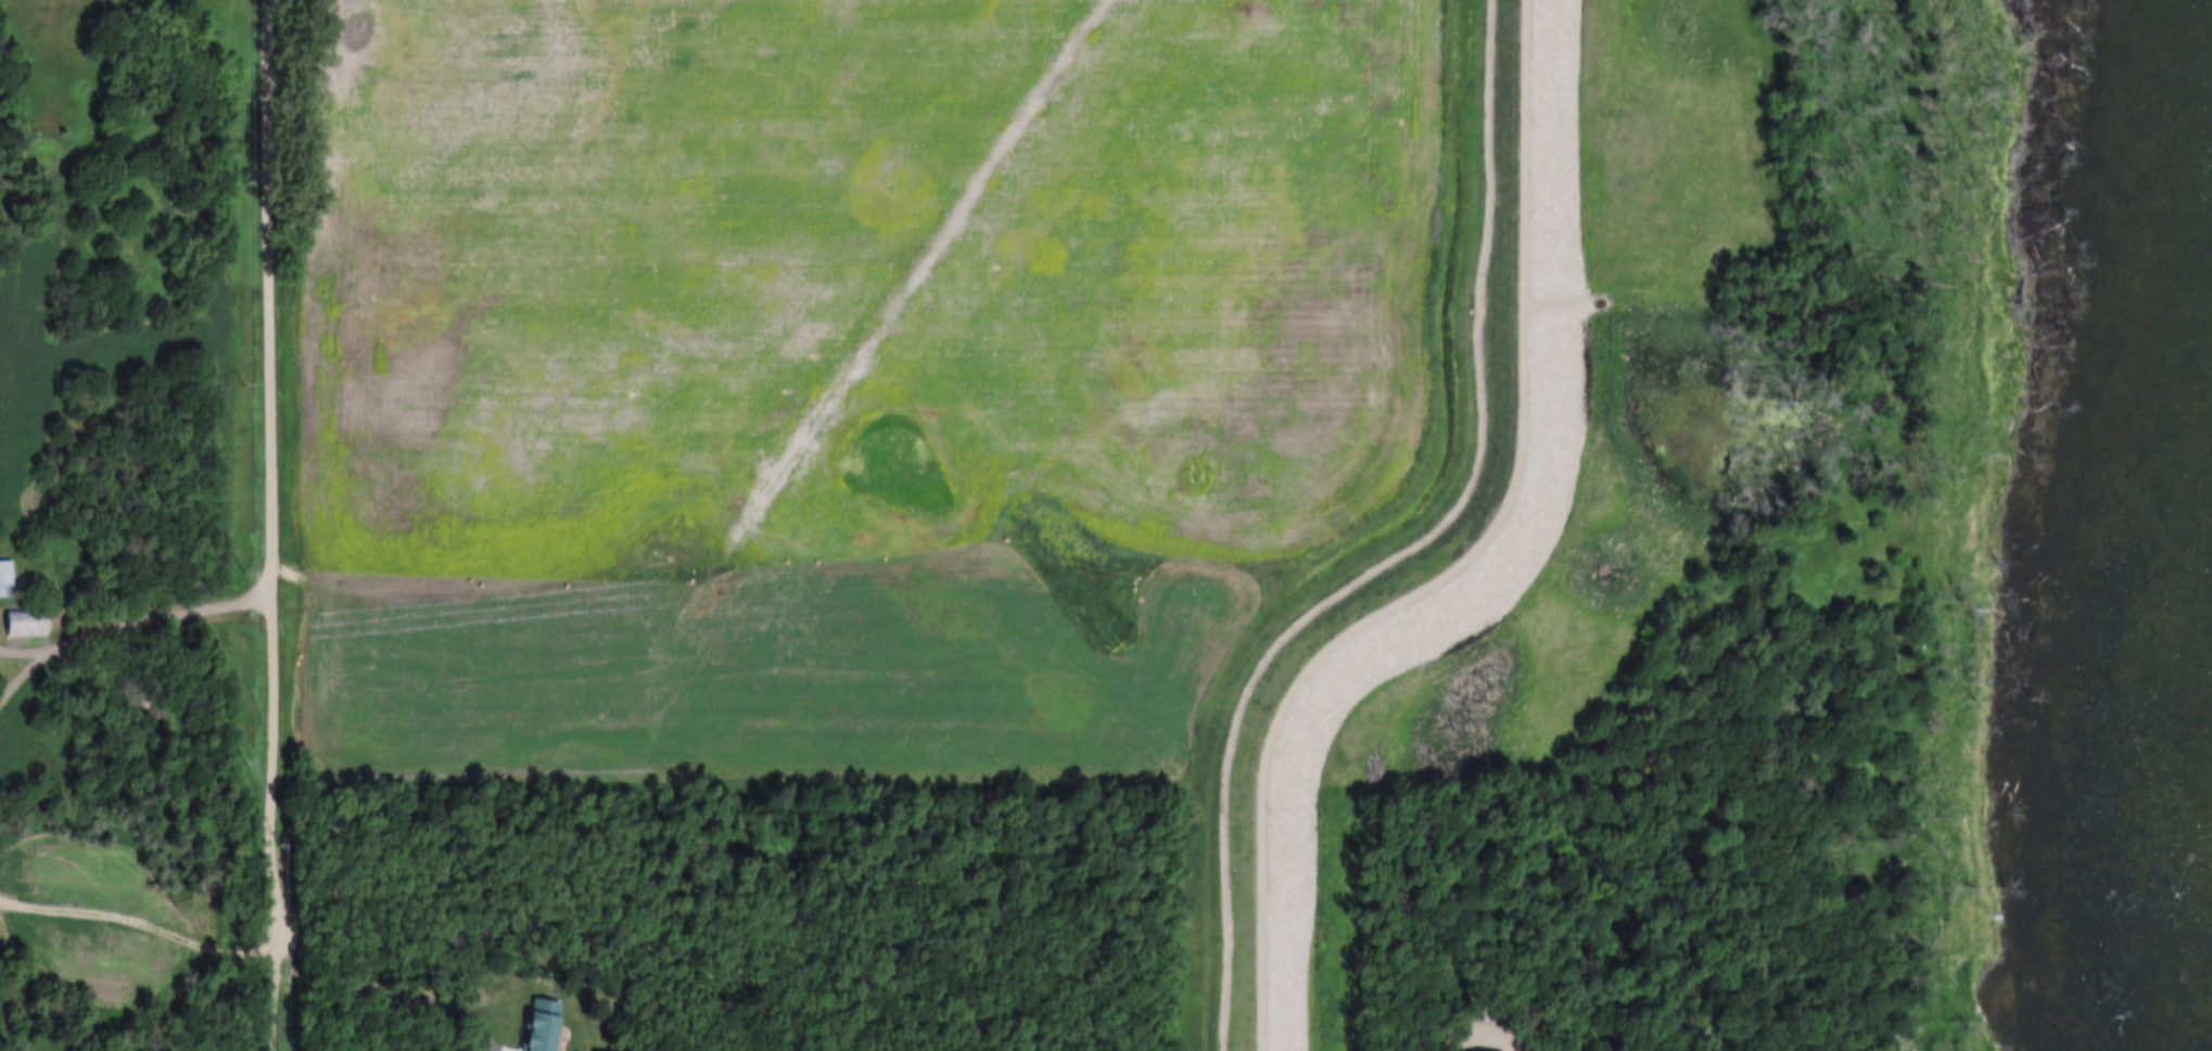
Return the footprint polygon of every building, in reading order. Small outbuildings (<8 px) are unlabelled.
[(13,598),(13,562),(0,562),(0,598),(13,598)] [(7,610),(7,638),(48,638),(48,610),(7,610)] [(533,998),(525,1050),(556,1050),(563,1003),(533,998)]
